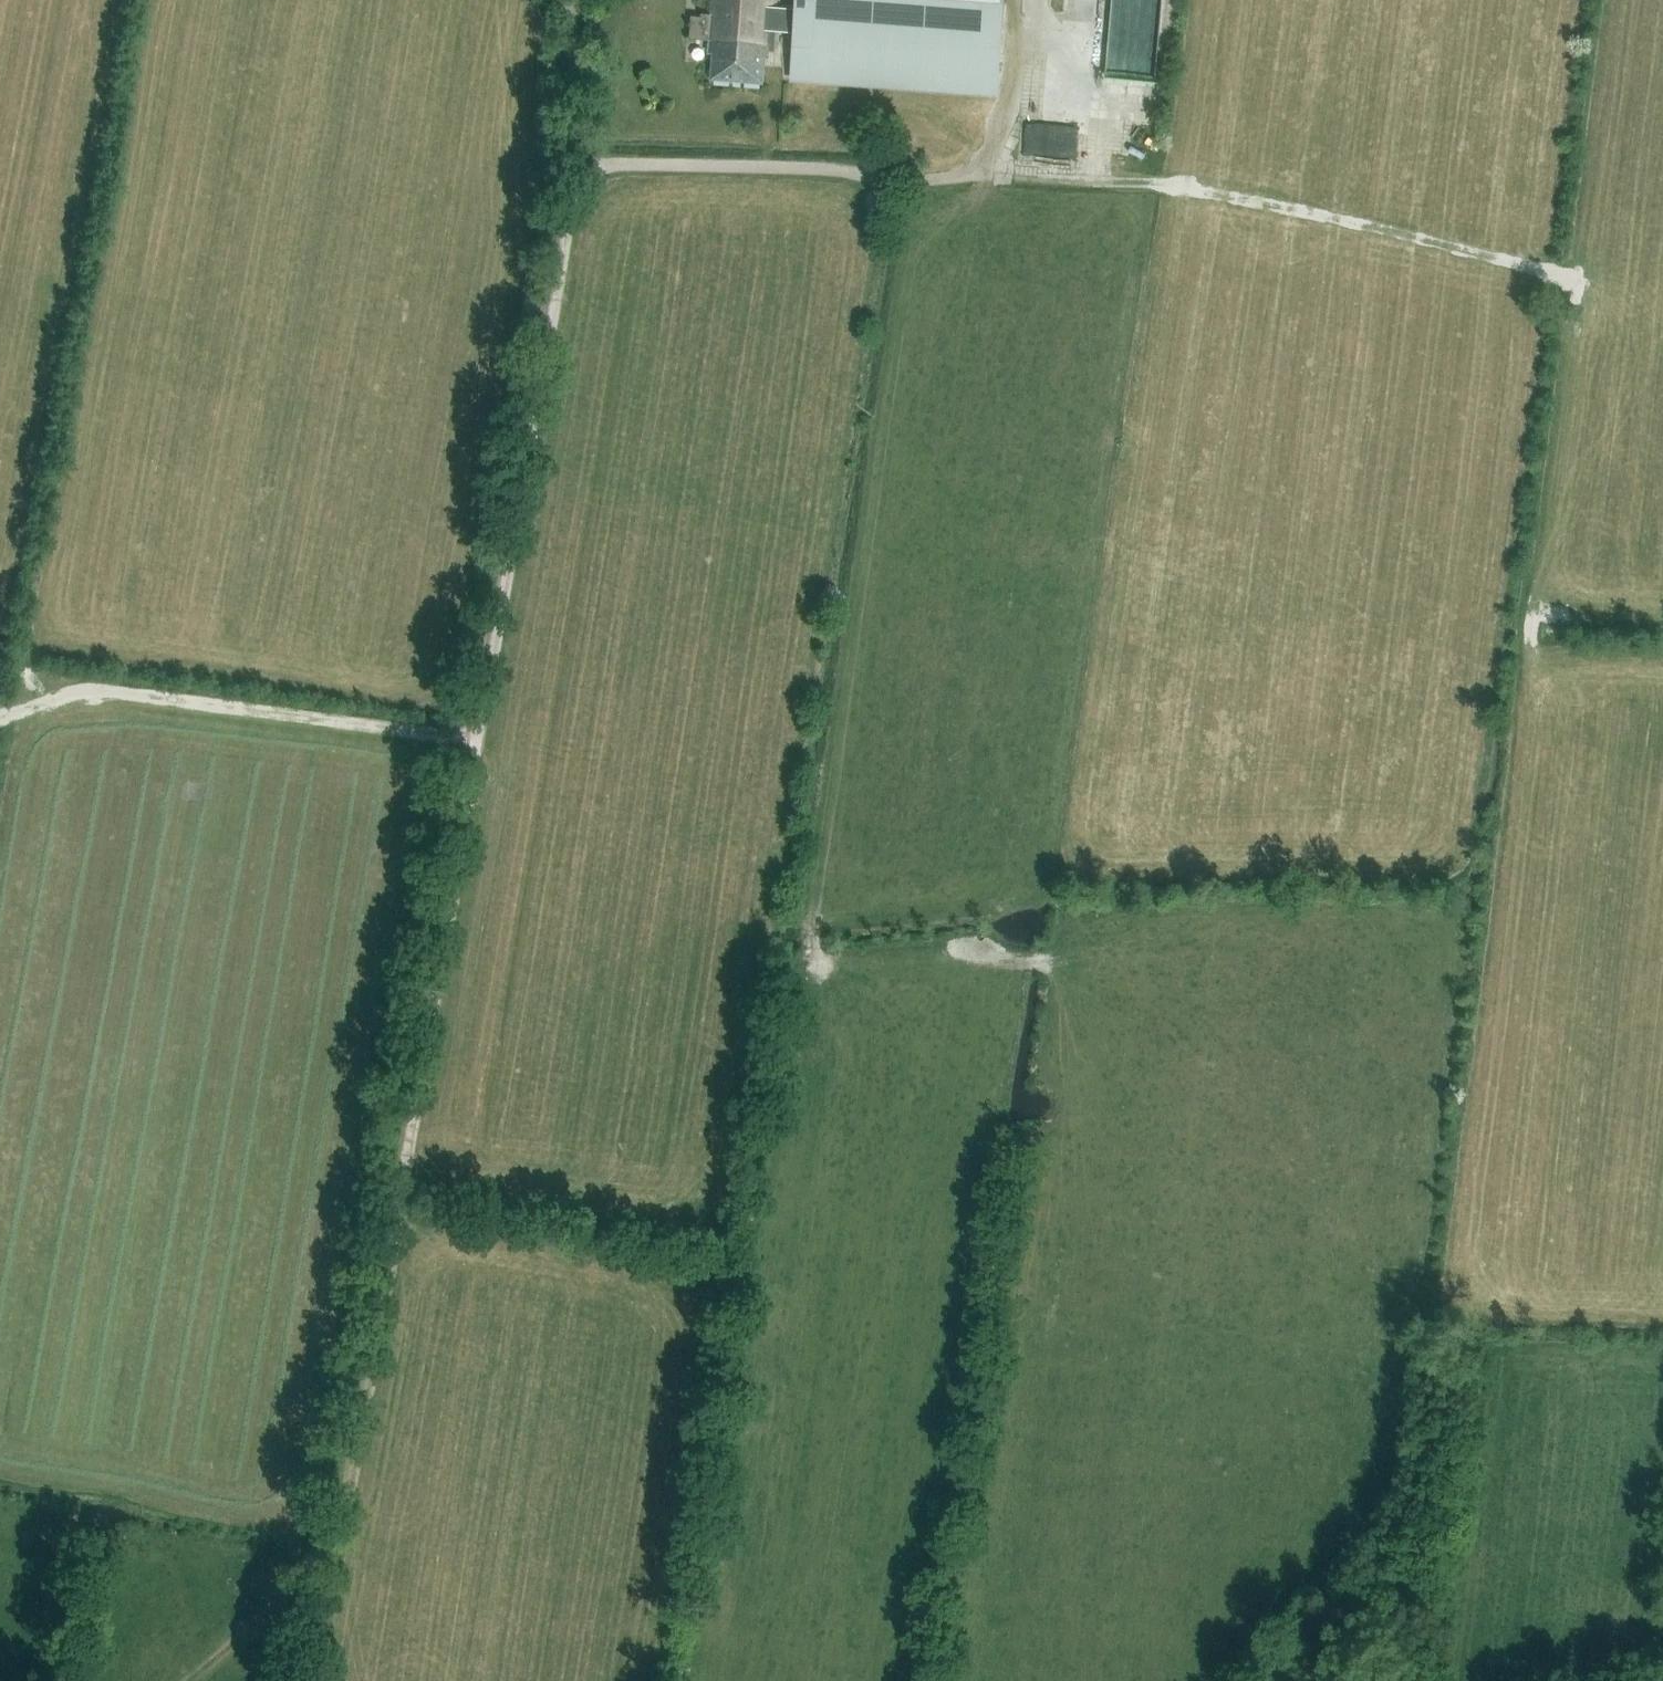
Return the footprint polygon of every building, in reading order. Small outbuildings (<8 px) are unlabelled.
[(714,53),(712,79),(764,84),(766,57),(769,57),(770,45),(776,45),(777,31),(795,33),(792,77),(997,92),(1004,0),(798,0),(797,10),(778,8),(779,0),(710,0),(708,18),(692,16),(690,38),(710,40),(709,52),(714,53)]
